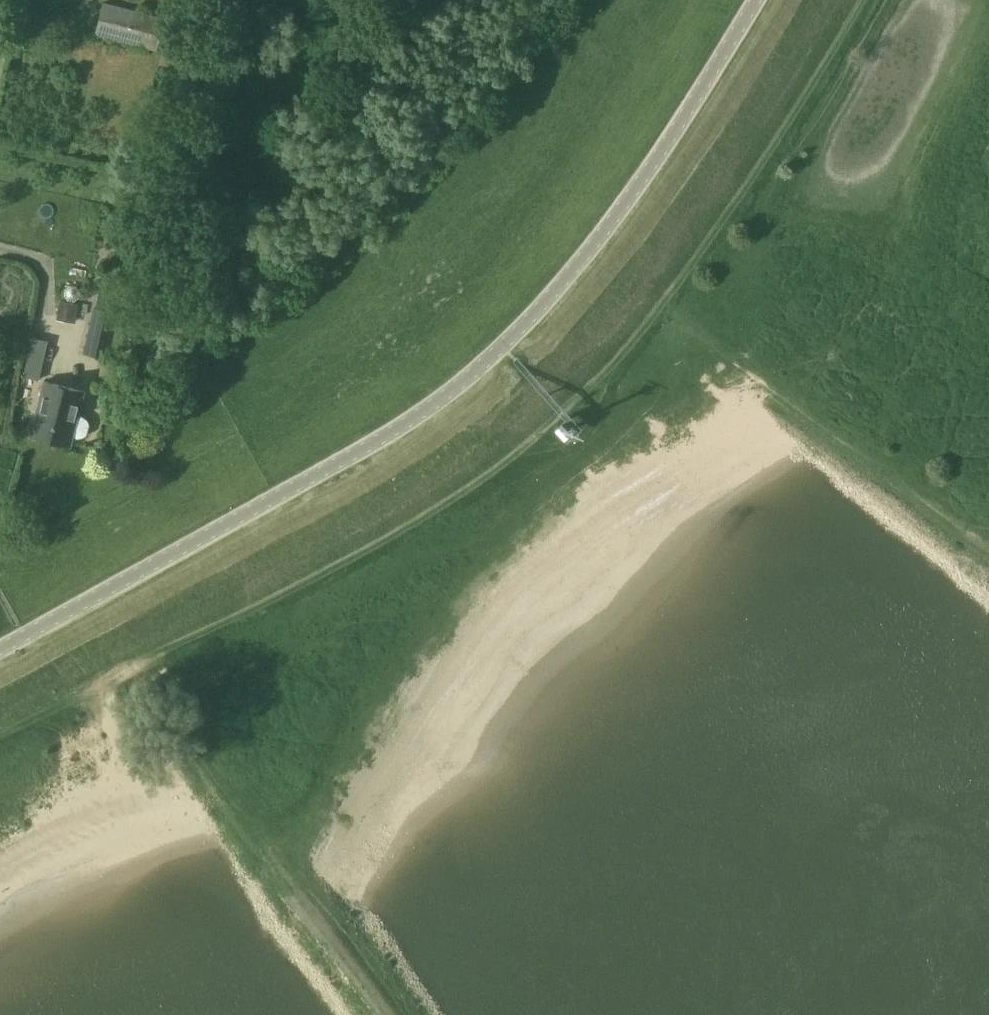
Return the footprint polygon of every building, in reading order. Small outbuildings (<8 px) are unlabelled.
[(94,33),(156,50),(165,17),(103,1),(94,33)] [(107,357),(114,327),(116,314),(94,309),(84,352),(107,357)] [(23,375),(39,379),(48,340),(33,336),(23,375)] [(31,435),(51,440),(66,385),(45,380),(31,435)] [(84,390),(66,385),(51,440),(70,445),(84,390)]
